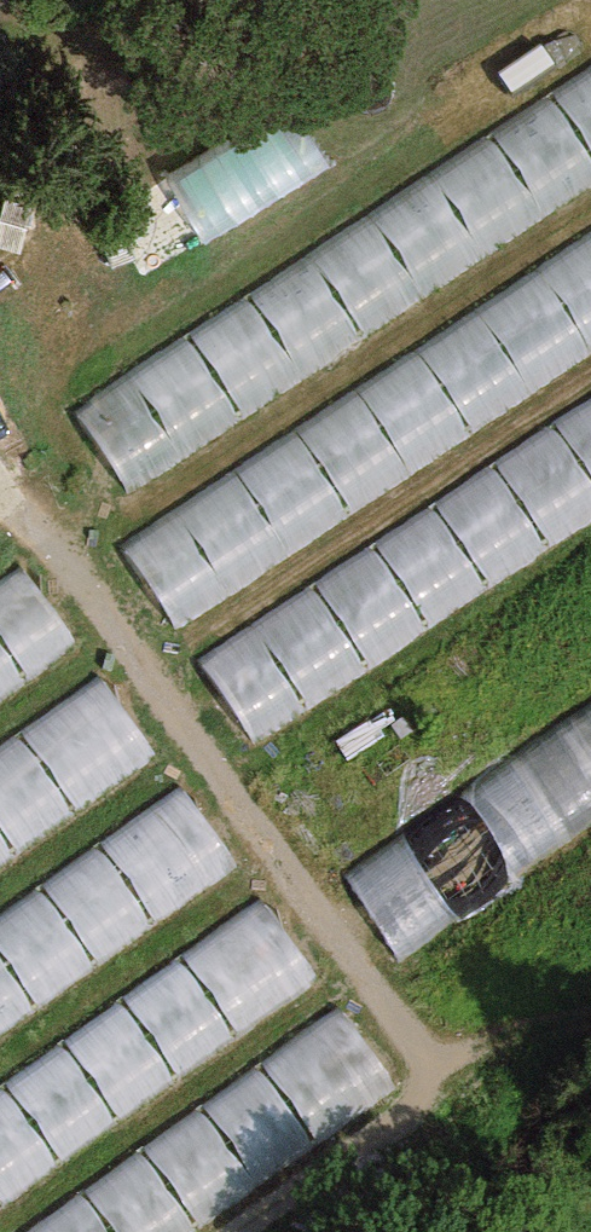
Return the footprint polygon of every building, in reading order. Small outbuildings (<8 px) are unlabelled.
[(77,418),(133,499),(590,185),(590,66),(77,418)] [(336,154),(300,95),(177,168),(213,228),(336,154)] [(119,547),(175,631),(590,356),(590,235),(119,547)] [(208,666),(258,741),(590,517),(590,407),(208,666)] [(10,581),(0,588),(0,716),(71,666),(10,581)] [(463,735),(425,675),(272,771),(311,831),(463,735)] [(83,688),(0,749),(0,877),(145,772),(83,688)] [(347,882),(406,968),(590,842),(590,717),(347,882)] [(170,802),(0,924),(0,1052),(231,886),(170,802)] [(248,904),(0,1085),(0,1211),(308,986),(248,904)] [(55,1231),(208,1231),(389,1101),(336,1029),(55,1231)]
